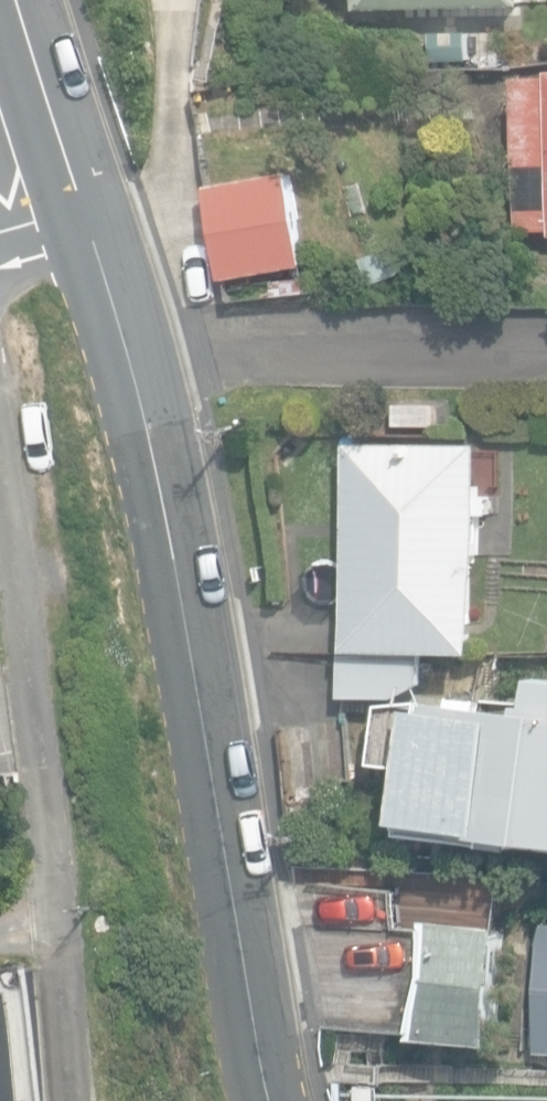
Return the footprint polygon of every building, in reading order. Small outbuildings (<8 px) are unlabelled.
[(524,6),(524,0),(356,0),(357,11),(524,6)] [(423,44),(425,69),(455,68),(453,42),(423,44)] [(518,79),(520,234),(546,233),(546,79),(518,79)] [(204,186),(221,279),(305,266),(288,172),(204,186)] [(400,427),(440,428),(441,404),(401,403),(400,427)] [(349,652),(482,652),(483,516),(495,516),(495,494),(486,494),(486,446),(350,446),(349,652)] [(340,656),(341,697),(401,697),(423,684),(421,657),(340,656)] [(403,818),(495,828),(534,837),(546,838),(546,675),(542,675),(540,710),(507,718),(419,705),(417,713),(393,709),(384,768),(410,773),(403,818)] [(418,1037),(506,1042),(513,923),(424,919),(418,1037)] [(546,1052),(546,924),(540,924),(536,1052),(546,1052)] [(19,990),(0,991),(0,1100),(29,1100),(19,990)]
